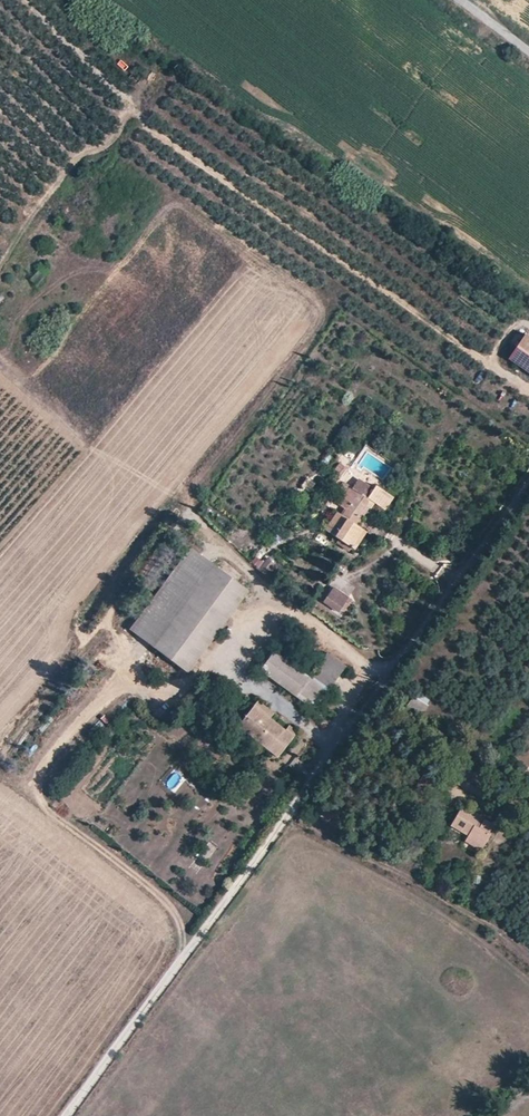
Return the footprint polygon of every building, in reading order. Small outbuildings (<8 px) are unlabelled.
[(528,373),(528,337),(525,334),(509,359),(528,373)] [(344,477),(348,467),(338,463),(334,473),(344,477)] [(300,488),(307,493),(313,483),(306,479),(300,488)] [(326,529),(356,549),(366,532),(356,525),(362,517),(360,515),(366,506),(370,508),(374,502),(385,509),(392,498),(375,487),(367,498),(344,482),(339,490),(341,493),(335,502),(346,509),(341,515),(337,512),(326,529)] [(282,517),(291,507),(282,500),(273,510),(282,517)] [(251,563),(264,572),(273,560),(260,551),(251,563)] [(321,553),(310,559),(318,573),(329,566),(321,553)] [(248,590),(215,565),(154,646),(188,672),(248,590)] [(335,586),(323,602),(340,615),(352,599),(335,586)] [(297,696),(312,677),(311,676),(273,650),(260,669),(297,696)] [(312,677),(331,655),(327,652),(311,676),(312,677)] [(345,664),(331,655),(312,677),(328,689),(345,664)] [(328,689),(312,677),(297,696),(315,708),(328,689)] [(416,692),(409,705),(423,713),(431,700),(416,692)] [(240,725),(260,740),(276,721),(255,705),(240,725)] [(276,721),(260,740),(280,755),(294,735),(276,721)] [(312,809),(328,819),(334,812),(318,801),(312,809)] [(482,849),(495,825),(462,806),(451,824),(468,834),(465,839),(482,849)]
